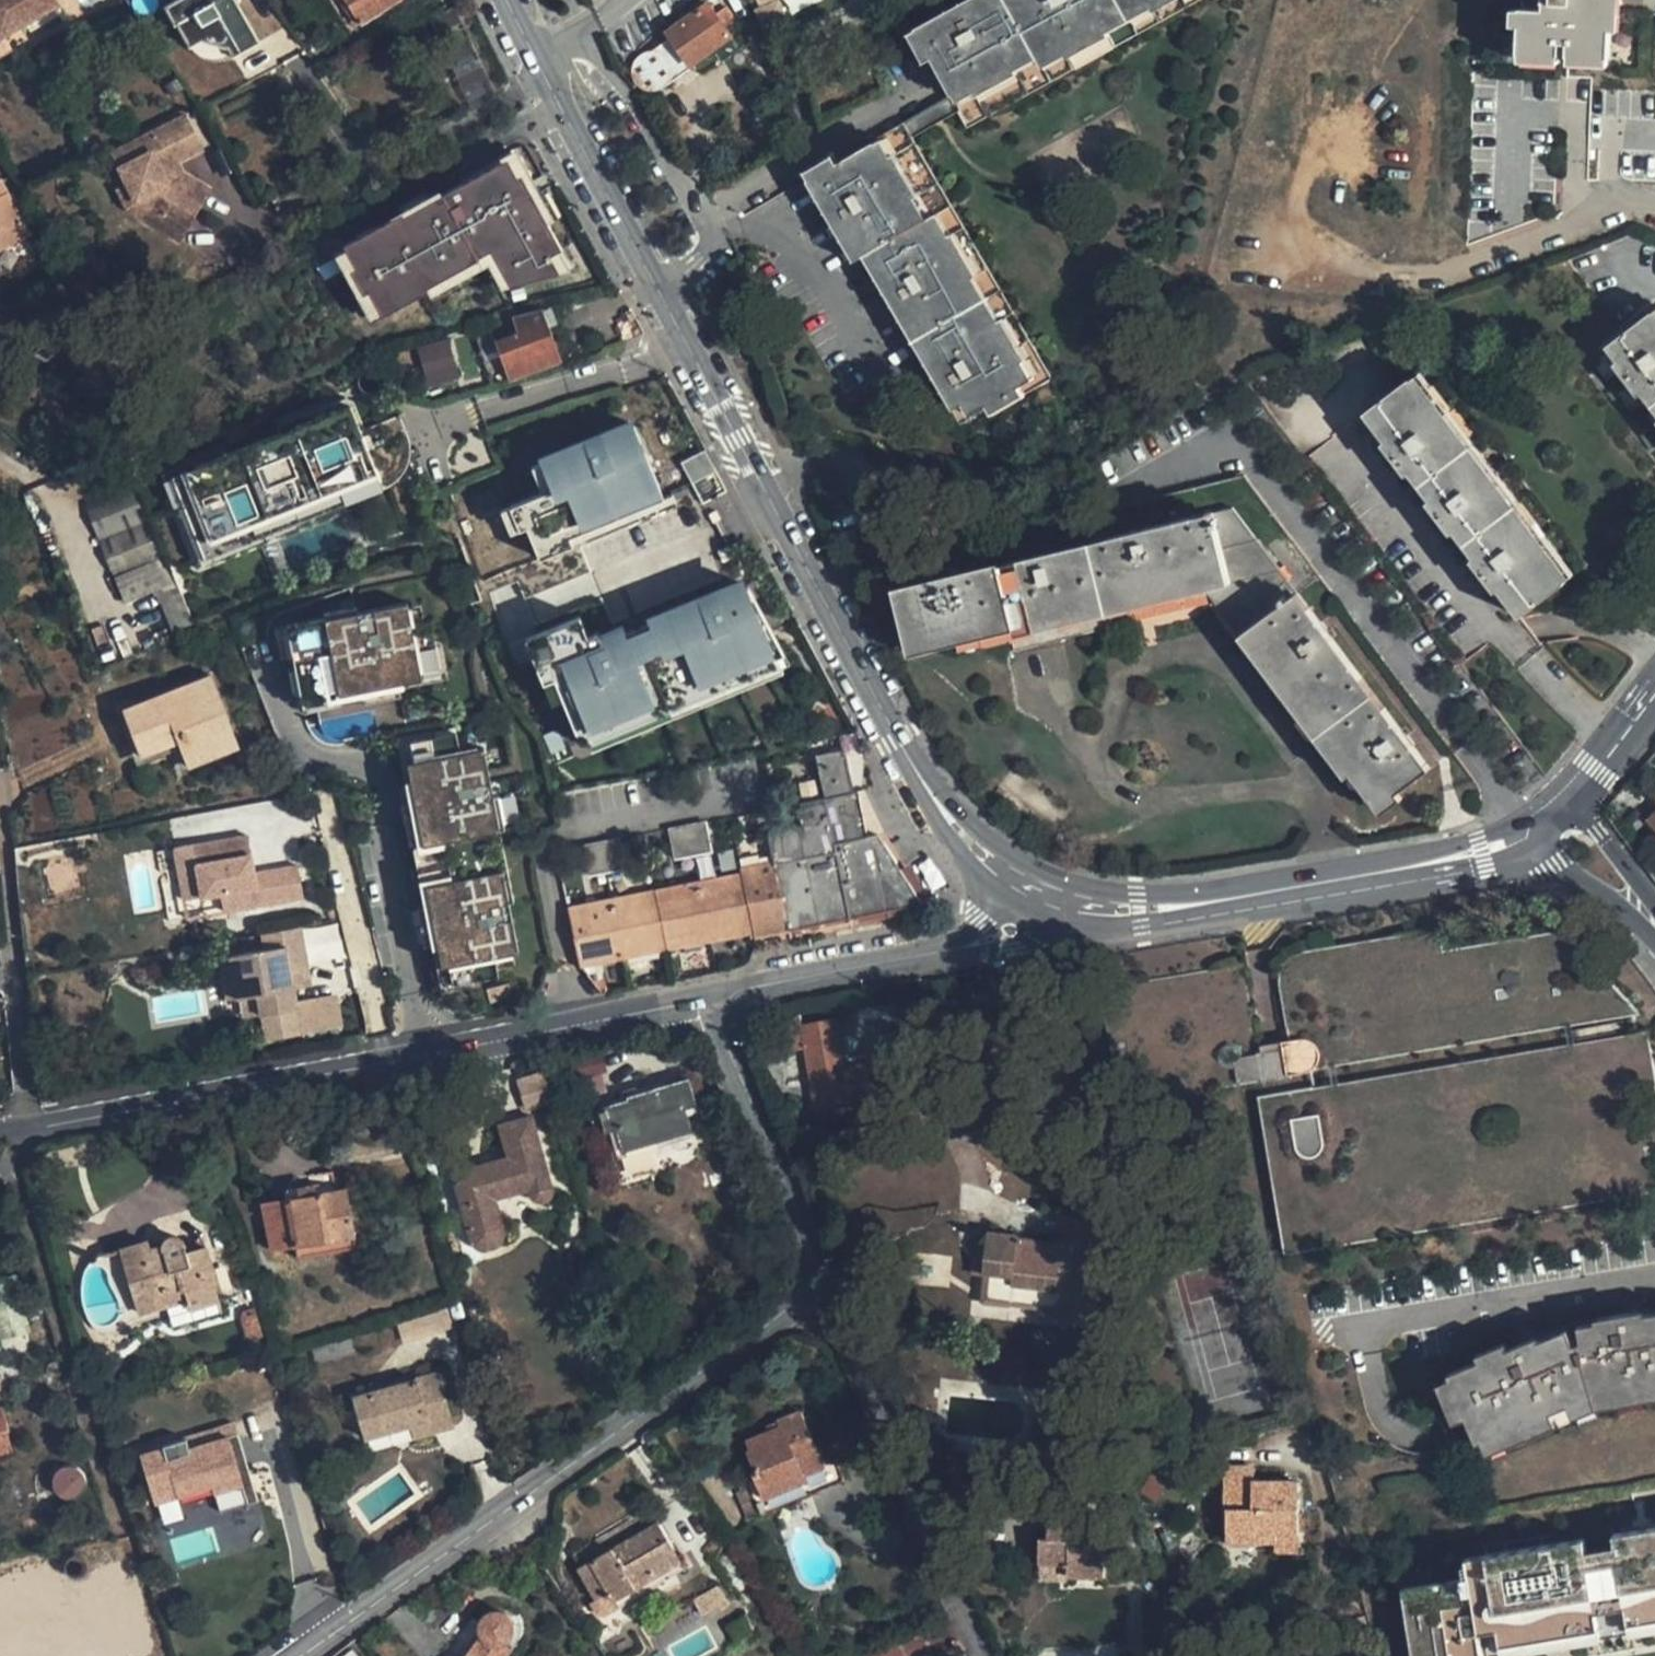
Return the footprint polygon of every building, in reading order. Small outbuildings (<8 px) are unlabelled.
[(3,31),(23,20),(28,28),(58,11),(52,0),(0,0),(0,33),(3,31)] [(162,9),(173,30),(179,27),(190,49),(200,58),(214,62),(225,63),(259,45),(235,0),(179,0),(162,9)] [(358,27),(401,2),(400,0),(342,0),(358,27)] [(1214,0),(937,0),(913,12),(927,39),(965,112),(971,125),(1214,0)] [(1515,55),(1611,58),(1613,0),(1517,0),(1515,55)] [(712,8),(671,35),(673,37),(693,64),(715,48),(724,62),(745,48),(736,34),(732,36),(712,8)] [(927,39),(913,12),(902,18),(907,27),(916,44),(927,39)] [(12,47),(3,31),(0,33),(0,54),(12,47)] [(443,47),(457,77),(481,65),(468,36),(443,47)] [(673,37),(647,55),(651,55),(655,55),(659,56),(662,58),(665,60),(668,63),(670,67),(671,71),(672,74),(672,79),(671,83),(669,87),(693,64),(673,37)] [(457,77),(470,107),(495,95),(481,65),(457,77)] [(920,151),(971,125),(965,112),(914,139),(920,151)] [(172,163),(203,147),(186,114),(154,130),(158,138),(143,145),(147,152),(119,166),(136,200),(162,216),(156,225),(179,239),(211,189),(181,171),(177,173),(172,163)] [(158,138),(154,130),(112,151),(119,166),(147,152),(143,145),(158,138)] [(920,151),(914,139),(833,181),(803,197),(813,214),(847,281),(857,276),(936,418),(945,413),(958,436),(982,423),(1049,386),(920,151)] [(516,182),(541,227),(551,221),(537,195),(533,198),(511,157),(500,163),(512,184),(516,182)] [(177,173),(181,171),(176,161),(172,163),(177,173)] [(502,290),(552,276),(545,263),(555,257),(557,256),(541,227),(516,182),(512,184),(500,163),(424,205),(396,220),(395,218),(336,250),(349,273),(344,275),(357,299),(362,296),(375,320),(422,295),(420,292),(448,277),(472,263),(484,257),(502,290)] [(803,197),(833,181),(827,169),(819,173),(797,185),(803,197)] [(127,207),(156,225),(162,216),(136,200),(127,181),(117,186),(127,207)] [(29,235),(7,191),(0,194),(0,250),(29,235)] [(396,220),(424,205),(418,196),(391,211),(395,218),(396,220)] [(0,268),(36,250),(29,235),(0,250),(0,268)] [(349,273),(336,250),(328,255),(367,325),(375,320),(362,296),(357,299),(344,275),(349,273)] [(489,294),(502,290),(484,257),(472,263),(489,294)] [(552,276),(564,273),(555,257),(545,263),(552,276)] [(420,292),(422,295),(426,303),(453,288),(448,277),(420,292)] [(473,328),(488,371),(503,365),(508,379),(561,360),(542,309),(490,322),(473,328)] [(1606,346),(1617,362),(1614,363),(1638,395),(1643,392),(1654,410),(1654,310),(1606,346)] [(447,341),(419,349),(427,375),(455,367),(447,341)] [(1520,614),(1572,575),(1419,374),(1365,412),(1387,441),(1384,443),(1407,474),(1412,471),(1431,500),(1428,502),(1450,533),(1455,530),(1475,558),(1471,560),(1496,592),(1500,589),(1520,614)] [(364,394),(163,474),(198,562),(423,473),(403,423),(379,432),(364,394)] [(982,423),(958,436),(963,445),(968,442),(986,432),(982,423)] [(665,505),(635,424),(530,464),(542,497),(499,513),(509,540),(527,533),(538,562),(571,550),(568,542),(665,505)] [(909,650),(952,640),(954,649),(956,655),(1006,643),(1010,662),(1110,640),(1108,629),(1200,607),(1208,605),(1342,784),(1346,781),(1352,776),(1379,812),(1393,802),(1450,761),(1243,480),(1116,511),(1124,540),(896,591),(906,635),(909,650)] [(83,510),(128,605),(172,584),(127,489),(83,510)] [(787,671),(747,574),(589,639),(580,616),(523,639),(544,689),(554,684),(584,755),(787,671)] [(325,618),(287,625),(304,708),(404,688),(403,682),(422,679),(421,672),(441,668),(436,643),(432,622),(424,624),(412,626),(408,608),(407,602),(358,612),(357,607),(324,613),(325,618)] [(1342,784),(1208,605),(1200,607),(1336,789),(1342,784)] [(421,606),(408,608),(412,626),(424,624),(421,606)] [(952,640),(909,650),(906,635),(896,638),(901,661),(954,649),(952,640)] [(441,642),(436,643),(441,668),(446,667),(441,642)] [(446,667),(441,668),(421,672),(422,679),(423,684),(448,679),(446,667)] [(210,676),(124,709),(142,755),(179,741),(189,766),(238,747),(210,676)] [(403,682),(404,688),(423,684),(422,679),(403,682)] [(419,852),(408,854),(435,988),(499,976),(497,968),(502,967),(500,955),(518,951),(509,902),(514,901),(500,830),(505,829),(498,795),(493,796),(484,747),(460,752),(456,732),(398,744),(419,852)] [(824,798),(851,793),(842,751),(823,755),(820,757),(818,765),(824,798)] [(1379,812),(1352,776),(1346,781),(1379,825),(1399,809),(1393,802),(1379,812)] [(754,937),(921,903),(878,835),(866,837),(857,791),(799,803),(803,825),(768,832),(773,861),(740,867),(754,937)] [(1646,822),(1654,831),(1654,813),(1646,822)] [(670,830),(675,859),(711,851),(705,823),(670,830)] [(181,878),(184,900),(221,893),(224,912),(303,898),(298,866),(245,875),(242,857),(252,856),(249,836),(194,845),(199,875),(181,878)] [(589,875),(624,869),(618,839),(583,846),(589,875)] [(194,845),(175,848),(181,878),(199,875),(194,845)] [(255,873),(252,856),(242,857),(245,875),(255,873)] [(753,933),(741,872),(698,881),(710,941),(753,933)] [(710,941),(698,881),(654,890),(666,949),(710,941)] [(666,949),(654,890),(613,899),(624,958),(666,949)] [(624,958),(613,899),(568,908),(580,967),(624,958)] [(1275,984),(1285,1041),(1259,1046),(1245,965),(1101,990),(1121,1108),(1242,1087),(1292,1078),(1291,1074),(1645,1014),(1574,924),(1449,944),(1445,922),(1303,947),(1291,951),(1281,960),(1276,971),(1275,984)] [(272,1039),(301,1034),(296,1002),(294,989),(290,969),(308,966),(301,927),(261,934),(264,950),(230,956),(237,998),(257,995),(261,1015),(268,1013),(272,1039)] [(219,958),(226,1000),(237,998),(230,956),(219,958)] [(290,969),(294,989),(311,986),(308,966),(290,969)] [(509,983),(487,989),(490,1002),(513,996),(509,983)] [(240,998),(244,1018),(261,1015),(257,995),(240,998)] [(343,1027),(337,995),(296,1002),(301,1034),(343,1027)] [(261,1015),(265,1040),(272,1039),(268,1013),(261,1015)] [(786,1050),(807,1046),(804,1027),(802,1013),(782,1024),(786,1050)] [(839,1020),(804,1027),(807,1046),(818,1113),(902,1096),(895,1060),(848,1068),(839,1020)] [(677,1028),(661,1031),(665,1047),(679,1043),(677,1028)] [(1647,1030),(1289,1094),(1252,1101),(1278,1256),(1603,1201),(1654,1191),(1654,1074),(1647,1030)] [(536,1075),(517,1081),(525,1107),(544,1101),(536,1075)] [(689,1082),(658,1089),(659,1097),(635,1103),(598,1112),(599,1119),(606,1118),(608,1130),(616,1128),(639,1122),(643,1142),(685,1132),(680,1109),(694,1106),(689,1082)] [(497,1123),(505,1156),(449,1171),(468,1235),(477,1247),(492,1249),(503,1239),(504,1225),(496,1198),(526,1190),(534,1202),(548,1201),(553,1195),(553,1186),(533,1114),(497,1123)] [(616,1128),(621,1147),(643,1142),(639,1122),(616,1128)] [(263,1204),(272,1251),(356,1236),(348,1190),(263,1204)] [(1017,1232),(989,1228),(982,1295),(1066,1304),(1064,1326),(1095,1330),(1095,1325),(1114,1327),(1122,1259),(1102,1257),(1105,1221),(1068,1216),(1065,1245),(1017,1240),(1017,1232)] [(173,1322),(222,1308),(218,1295),(209,1268),(215,1267),(207,1243),(187,1248),(185,1239),(183,1236),(180,1234),(176,1232),(173,1232),(171,1232),(168,1234),(165,1236),(164,1239),(150,1243),(147,1235),(105,1248),(126,1313),(167,1300),(173,1322)] [(1641,1311),(1626,1314),(1629,1330),(1643,1327),(1641,1316),(1641,1311)] [(1473,1441),(1478,1439),(1548,1412),(1562,1407),(1592,1396),(1654,1385),(1654,1313),(1641,1316),(1643,1327),(1629,1330),(1626,1314),(1609,1317),(1611,1329),(1599,1331),(1598,1323),(1594,1323),(1576,1326),(1579,1342),(1572,1344),(1566,1329),(1537,1340),(1541,1351),(1527,1357),(1521,1341),(1506,1347),(1504,1341),(1474,1352),(1477,1358),(1446,1370),(1448,1375),(1463,1416),(1473,1441)] [(402,1338),(436,1331),(434,1316),(399,1323),(402,1338)] [(1599,1331),(1611,1329),(1609,1317),(1593,1319),(1594,1323),(1598,1323),(1599,1331)] [(618,1335),(614,1319),(599,1322),(603,1339),(618,1335)] [(1535,1336),(1521,1341),(1527,1357),(1541,1351),(1537,1340),(1535,1336)] [(442,1375),(355,1398),(364,1439),(411,1426),(414,1442),(455,1431),(442,1375)] [(1463,1416),(1448,1375),(1442,1378),(1437,1385),(1449,1415),(1457,1418),(1463,1416)] [(1562,1407),(1565,1413),(1573,1417),(1594,1409),(1654,1398),(1654,1385),(1592,1396),(1562,1407)] [(0,1410),(0,1446),(12,1443),(10,1434),(12,1434),(7,1409),(0,1410)] [(1548,1412),(1478,1439),(1481,1445),(1488,1449),(1494,1447),(1547,1427),(1550,1419),(1548,1412)] [(800,1416),(777,1425),(780,1433),(745,1448),(750,1458),(748,1458),(754,1473),(765,1501),(801,1488),(799,1484),(824,1474),(822,1469),(800,1416)] [(163,1448),(164,1450),(141,1457),(156,1507),(213,1490),(221,1514),(258,1503),(239,1436),(190,1450),(187,1441),(163,1448)] [(842,1486),(834,1465),(822,1469),(824,1474),(799,1484),(801,1488),(765,1501),(754,1473),(741,1478),(759,1520),(842,1486)] [(73,1467),(59,1472),(52,1481),(54,1494),(69,1502),(84,1489),(83,1474),(73,1467)] [(1299,1483),(1253,1482),(1254,1468),(1224,1468),(1223,1508),(1226,1508),(1226,1541),(1274,1543),(1277,1543),(1277,1532),(1299,1533),(1299,1483)] [(571,1553),(599,1601),(612,1594),(621,1609),(666,1583),(660,1574),(683,1560),(653,1507),(571,1553)] [(1101,1518),(1045,1515),(1044,1538),(1035,1538),(1033,1561),(1064,1563),(1065,1575),(1118,1578),(1120,1547),(1106,1546),(1107,1535),(1101,1534),(1101,1518)] [(1614,1537),(1616,1548),(1587,1553),(1585,1542),(1467,1562),(1470,1580),(1404,1591),(1415,1655),(1483,1655),(1482,1651),(1654,1622),(1654,1530),(1614,1537)] [(1277,1543),(1274,1543),(1274,1553),(1299,1553),(1299,1533),(1277,1532),(1277,1543)] [(1121,1535),(1107,1535),(1106,1546),(1120,1547),(1121,1535)] [(690,1572),(683,1560),(660,1574),(666,1583),(667,1586),(678,1579),(690,1572)] [(1033,1573),(1065,1575),(1064,1563),(1033,1561),(1033,1573)] [(514,1646),(508,1642),(509,1640),(515,1635),(517,1630),(517,1624),(514,1616),(508,1610),(499,1608),(488,1613),(482,1625),(486,1637),(482,1640),(477,1637),(461,1652),(465,1655),(508,1655),(514,1646)] [(1482,1651),(1483,1655),(1598,1655),(1654,1646),(1654,1622),(1482,1651)]
